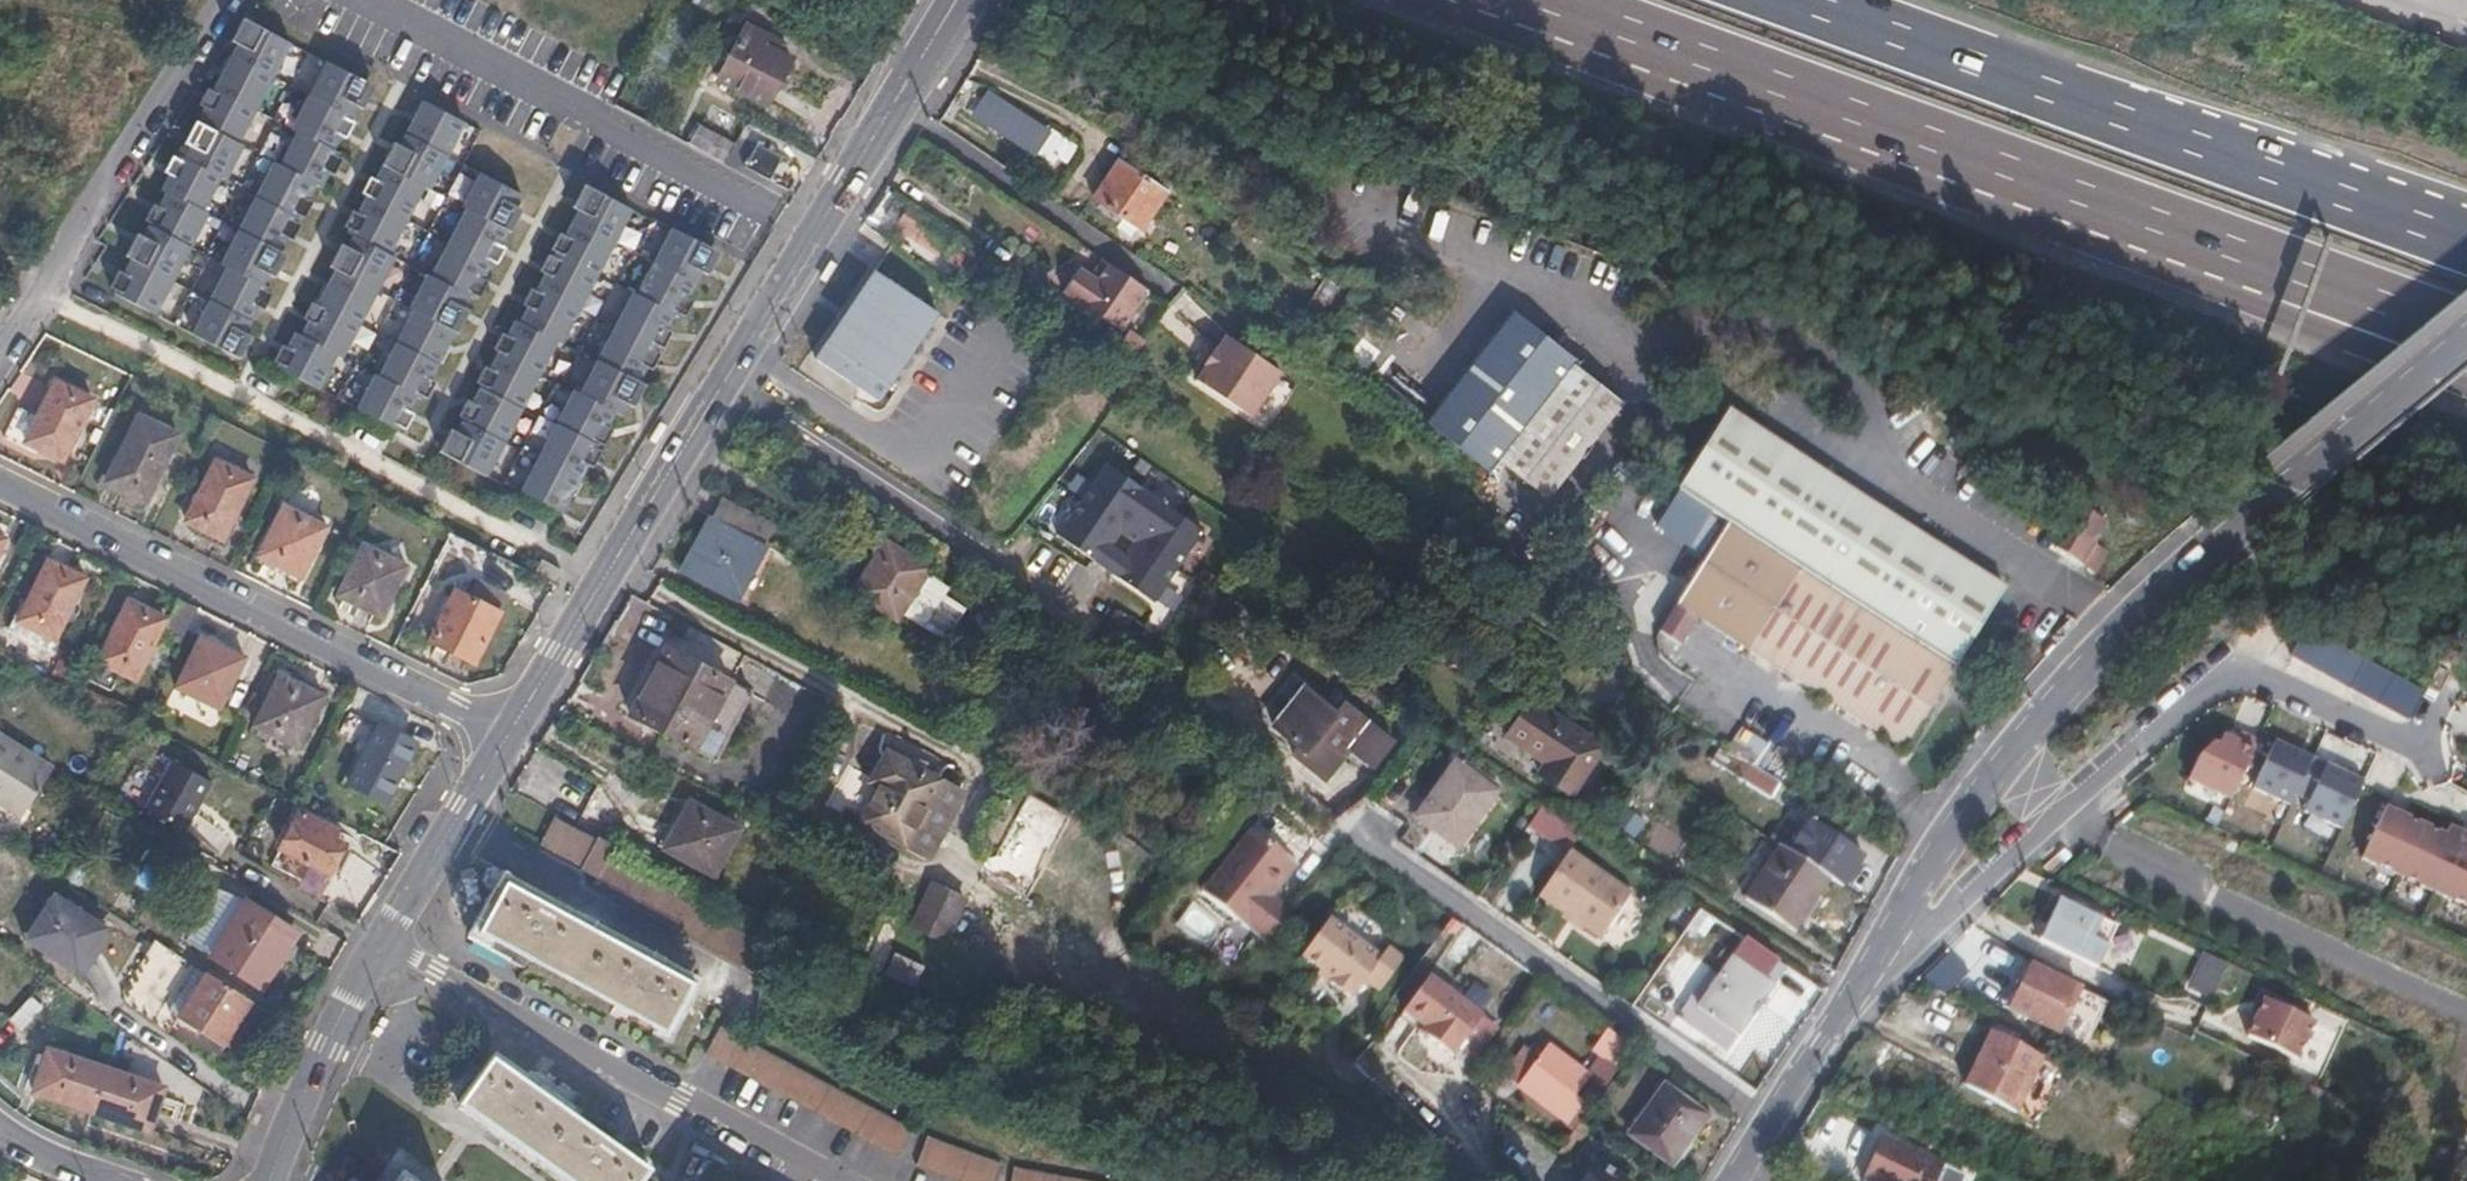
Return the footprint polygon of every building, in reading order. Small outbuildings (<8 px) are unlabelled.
[(164,195),(129,261),(171,281),(206,214),(202,212),(218,180),(223,182),(241,148),(236,145),(288,45),(247,24),(194,125),(199,127),(182,160),(177,158),(159,193),(164,195)] [(715,81),(763,107),(776,84),(788,61),(761,47),(766,37),(745,26),(715,81)] [(225,270),(209,300),(251,321),(267,289),(261,286),(312,186),(319,189),(337,154),(331,152),(365,85),(324,63),(288,132),(294,135),(278,167),(272,164),(219,267),(225,270)] [(1049,164),(1063,146),(984,92),(973,112),(1049,164)] [(294,336),(291,341),(332,361),(333,359),(340,361),(392,260),(386,257),(421,190),(427,193),(462,125),(421,104),(387,170),(381,168),(346,236),(351,239),(300,339),(294,336)] [(688,147),(724,166),(732,150),(696,132),(688,147)] [(745,169),(770,183),(782,160),(757,147),(745,169)] [(1138,229),(1164,190),(1117,159),(1092,197),(1138,229)] [(373,377),(371,381),(412,402),(414,399),(417,401),(453,334),(449,331),(466,299),(469,301),(505,232),(501,230),(518,197),(477,175),(459,210),(463,212),(428,279),(424,277),(406,311),(410,314),(377,379),(373,377)] [(515,320),(460,425),(502,446),(556,341),(560,343),(630,209),(589,187),(519,322),(515,320)] [(894,227),(936,258),(950,240),(907,209),(894,227)] [(578,396),(571,393),(535,463),(577,484),(612,416),(619,420),(671,318),(675,320),(710,252),(669,231),(635,297),(630,295),(578,396)] [(171,281),(129,261),(111,296),(153,317),(171,281)] [(1066,291),(1123,331),(1151,291),(1111,263),(1099,281),(1082,269),(1066,291)] [(885,402),(941,312),(877,271),(869,283),(873,286),(836,346),(832,344),(821,362),(885,402)] [(251,321),(209,300),(190,336),(232,358),(251,321)] [(1305,313),(1324,328),(1334,314),(1315,301),(1305,313)] [(1513,316),(1428,423),(1487,471),(1495,461),(1572,366),(1574,363),(1513,316)] [(1252,417),(1282,372),(1227,337),(1198,381),(1252,417)] [(332,361),(291,341),(275,370),(316,391),(332,361)] [(1548,503),(1625,408),(1572,366),(1495,461),(1548,503)] [(412,402),(371,381),(355,411),(396,433),(412,402)] [(23,444),(59,462),(90,400),(53,382),(23,444)] [(106,484),(143,502),(176,436),(139,417),(106,484)] [(1725,417),(1677,496),(1730,529),(1835,592),(1959,667),(2007,587),(1725,417)] [(502,446),(460,425),(445,455),(486,477),(502,446)] [(184,522),(220,540),(251,480),(215,463),(184,522)] [(561,515),(577,484),(535,463),(519,494),(561,515)] [(787,536),(723,502),(714,519),(777,553),(787,536)] [(258,557),(300,577),(324,528),(281,507),(258,557)] [(749,608),(777,553),(714,519),(684,572),(749,608)] [(1786,669),(1835,592),(1730,529),(1683,606),(1786,669)] [(946,639),(967,606),(944,591),(948,586),(928,574),(932,568),(887,540),(854,592),(898,619),(903,612),(946,639)] [(337,595),(380,617),(405,566),(363,546),(337,595)] [(18,622),(53,639),(82,582),(46,564),(18,622)] [(430,641),(473,662),(498,613),(454,592),(430,641)] [(1910,746),(1959,667),(1835,592),(1786,669),(1910,746)] [(97,660),(135,679),(165,622),(125,603),(97,660)] [(733,684),(747,658),(680,622),(632,716),(717,760),(751,694),(733,684)] [(2405,723),(2421,695),(2305,631),(2290,657),(2405,723)] [(173,688),(217,709),(242,659),(197,638),(173,688)] [(253,726),(295,747),(321,697),(278,676),(253,726)] [(1302,748),(1299,751),(1334,776),(1349,756),(1331,741),(1336,736),(1375,769),(1395,743),(1347,705),(1341,714),(1306,688),(1283,717),(1302,729),(1292,741),(1302,748)] [(1544,772),(1577,795),(1609,745),(1536,697),(1511,735),(1550,763),(1544,772)] [(1283,717),(1275,728),(1292,741),(1302,729),(1283,717)] [(348,785),(385,803),(414,744),(379,726),(348,785)] [(2230,800),(2256,744),(2238,735),(2234,745),(2221,739),(2216,750),(2209,747),(2199,756),(2188,780),(2230,800)] [(52,768),(0,736),(0,802),(24,816),(52,768)] [(1292,741),(1290,745),(1299,751),(1302,748),(1292,741)] [(2294,796),(2311,760),(2274,743),(2251,790),(2288,807),(2294,796)] [(1803,800),(1731,754),(1723,748),(1715,761),(1795,813),(1803,800)] [(1327,784),(1334,776),(1299,751),(1294,758),(1327,784)] [(907,841),(932,854),(962,793),(888,754),(871,787),(880,792),(864,822),(905,845),(907,841)] [(2362,783),(2311,760),(2294,796),(2307,802),(2302,814),(2340,831),(2362,783)] [(187,832),(212,783),(172,763),(147,813),(187,832)] [(1415,822),(1459,850),(1493,795),(1451,767),(1415,822)] [(560,790),(550,809),(580,825),(585,814),(566,801),(570,796),(560,790)] [(713,879),(740,832),(692,804),(665,852),(713,879)] [(2445,832),(2441,840),(2390,817),(2393,812),(2384,808),(2359,861),(2466,911),(2466,842),(2445,832)] [(297,812),(279,850),(327,874),(343,842),(320,830),(323,825),(297,812)] [(593,887),(760,978),(776,949),(607,859),(613,848),(597,839),(596,841),(556,818),(540,847),(580,869),(579,870),(596,880),(593,887)] [(1205,892),(1235,915),(1281,848),(1255,830),(1205,892)] [(1821,871),(1833,879),(1845,887),(1865,856),(1841,841),(1821,871)] [(1798,931),(1833,879),(1821,871),(1781,845),(1748,898),(1798,931)] [(1289,855),(1281,848),(1235,915),(1271,942),(1297,909),(1277,895),(1284,884),(1273,877),(1289,855)] [(327,874),(279,850),(270,867),(319,891),(327,874)] [(1273,877),(1284,884),(1300,862),(1289,855),(1273,877)] [(1541,902),(1606,943),(1636,898),(1572,856),(1541,902)] [(478,932),(665,1034),(691,985),(505,882),(478,932)] [(6,907),(15,894),(0,883),(0,902),(6,907)] [(923,936),(946,945),(966,900),(943,890),(923,936)] [(76,973),(106,927),(54,893),(24,939),(76,973)] [(211,957),(259,986),(294,929),(246,900),(211,957)] [(2097,969),(2117,926),(2057,901),(2038,942),(2097,969)] [(1382,994),(1404,961),(1388,950),(1381,961),(1328,923),(1303,961),(1334,982),(1331,987),(1351,1001),(1354,997),(1356,999),(1367,983),(1382,994)] [(1766,980),(1779,962),(1748,941),(1700,1007),(1739,1035),(1774,986),(1766,980)] [(2206,954),(2190,988),(2211,997),(2226,963),(2206,954)] [(2057,1031),(2077,989),(2023,964),(2014,981),(2021,985),(2010,1008),(2057,1031)] [(190,971),(187,976),(168,1008),(178,1014),(203,980),(190,971)] [(208,973),(203,980),(178,1014),(221,1043),(250,1000),(208,973)] [(164,1005),(168,1008),(187,976),(184,974),(164,1005)] [(1425,1043),(1450,1059),(1479,1016),(1427,978),(1400,1015),(1430,1035),(1425,1043)] [(2021,985),(2014,981),(2003,1004),(2010,1008),(2021,985)] [(2102,1002),(2077,989),(2057,1031),(2082,1043),(2102,1002)] [(49,1004),(34,993),(11,1017),(26,1029),(49,1004)] [(2312,1022),(2263,999),(2246,1037),(2295,1059),(2312,1022)] [(233,1051),(262,1007),(250,1000),(221,1043),(233,1051)] [(707,1055),(897,1156),(911,1128),(721,1027),(707,1055)] [(1992,1029),(1965,1083),(2037,1116),(2061,1063),(1992,1029)] [(1591,1110),(1636,1051),(1609,1032),(1595,1053),(1601,1057),(1586,1079),(1547,1051),(1535,1067),(1525,1061),(1509,1083),(1568,1124),(1582,1104),(1591,1110)] [(32,1093),(92,1113),(107,1070),(47,1049),(32,1093)] [(649,1168),(493,1055),(460,1101),(573,1180),(640,1180),(649,1168)] [(107,1070),(92,1113),(149,1131),(163,1088),(107,1070)] [(1629,1139),(1670,1169),(1705,1118),(1664,1090),(1629,1139)] [(1873,1180),(1962,1180),(1965,1176),(1880,1137),(1862,1176),(1873,1180)] [(953,1180),(994,1180),(1000,1165),(928,1139),(916,1166),(953,1180)] [(1586,1180),(1623,1180),(1597,1164),(1586,1180)] [(1011,1170),(1010,1180),(1072,1180),(1011,1170)]
